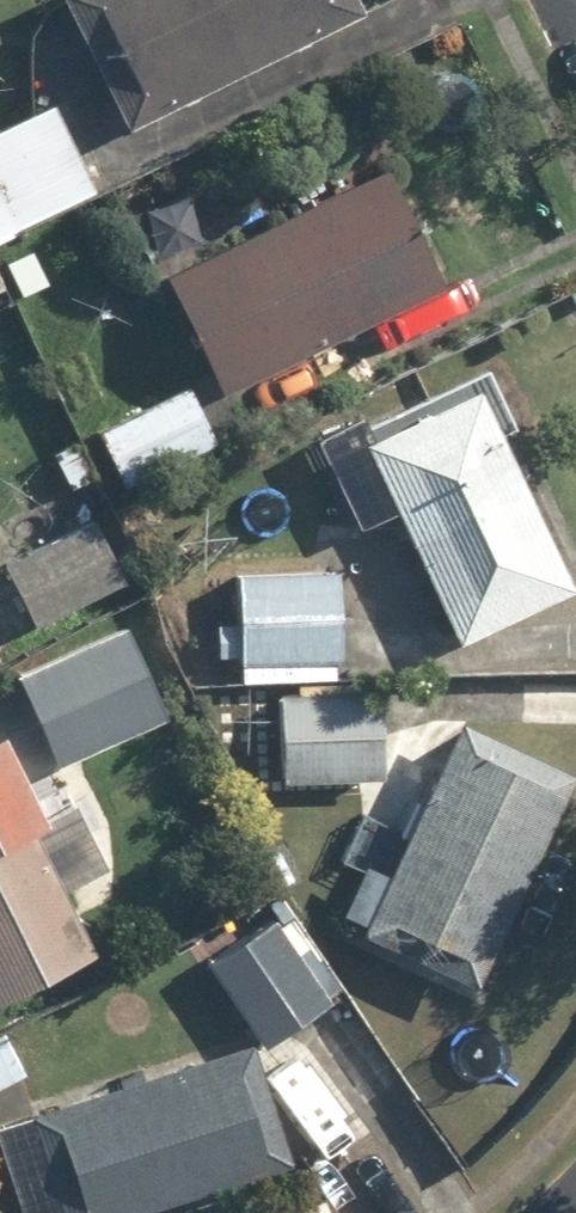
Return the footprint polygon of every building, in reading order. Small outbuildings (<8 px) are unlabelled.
[(358,0),(62,0),(126,132),(366,16),(358,0)] [(0,124),(0,230),(95,185),(54,99),(0,124)] [(451,294),(387,166),(162,278),(225,406),(451,294)] [(394,507),(459,639),(575,582),(575,580),(476,376),(383,421),(376,408),(318,437),(360,524),(394,507)] [(225,454),(190,385),(89,436),(123,505),(225,454)] [(142,576),(100,504),(2,562),(44,633),(142,576)] [(342,571),(231,570),(230,669),(341,670),(342,571)] [(129,620),(15,677),(60,769),(175,713),(129,620)] [(389,684),(267,679),(263,776),(385,781),(389,684)] [(455,717),(364,940),(486,990),(575,771),(575,766),(455,717)] [(104,956),(73,892),(106,876),(72,805),(42,819),(0,733),(0,1006),(104,956)] [(263,911),(202,960),(275,1051),(336,1002),(263,911)] [(0,1035),(0,1093),(38,1076),(16,1027),(0,1035)] [(31,1112),(64,1212),(177,1212),(295,1174),(268,1091),(251,1040),(31,1112)] [(313,1060),(268,1091),(309,1152),(355,1121),(313,1060)]
